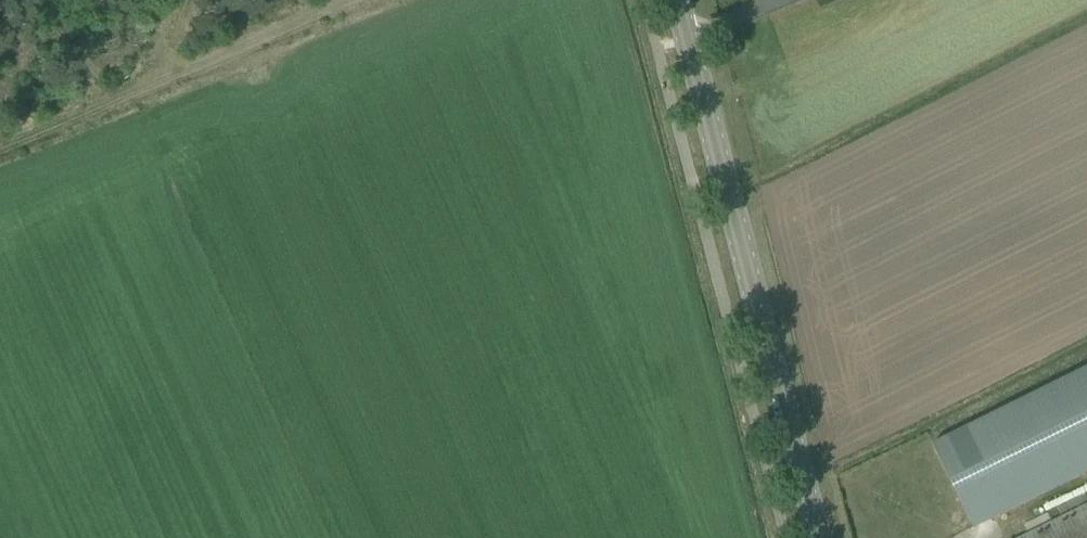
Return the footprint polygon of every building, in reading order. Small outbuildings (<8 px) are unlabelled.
[(905,463),(942,537),(969,537),(1086,480),(1086,373),(905,463)] [(1020,537),(1086,537),(1086,504),(1020,537)]
